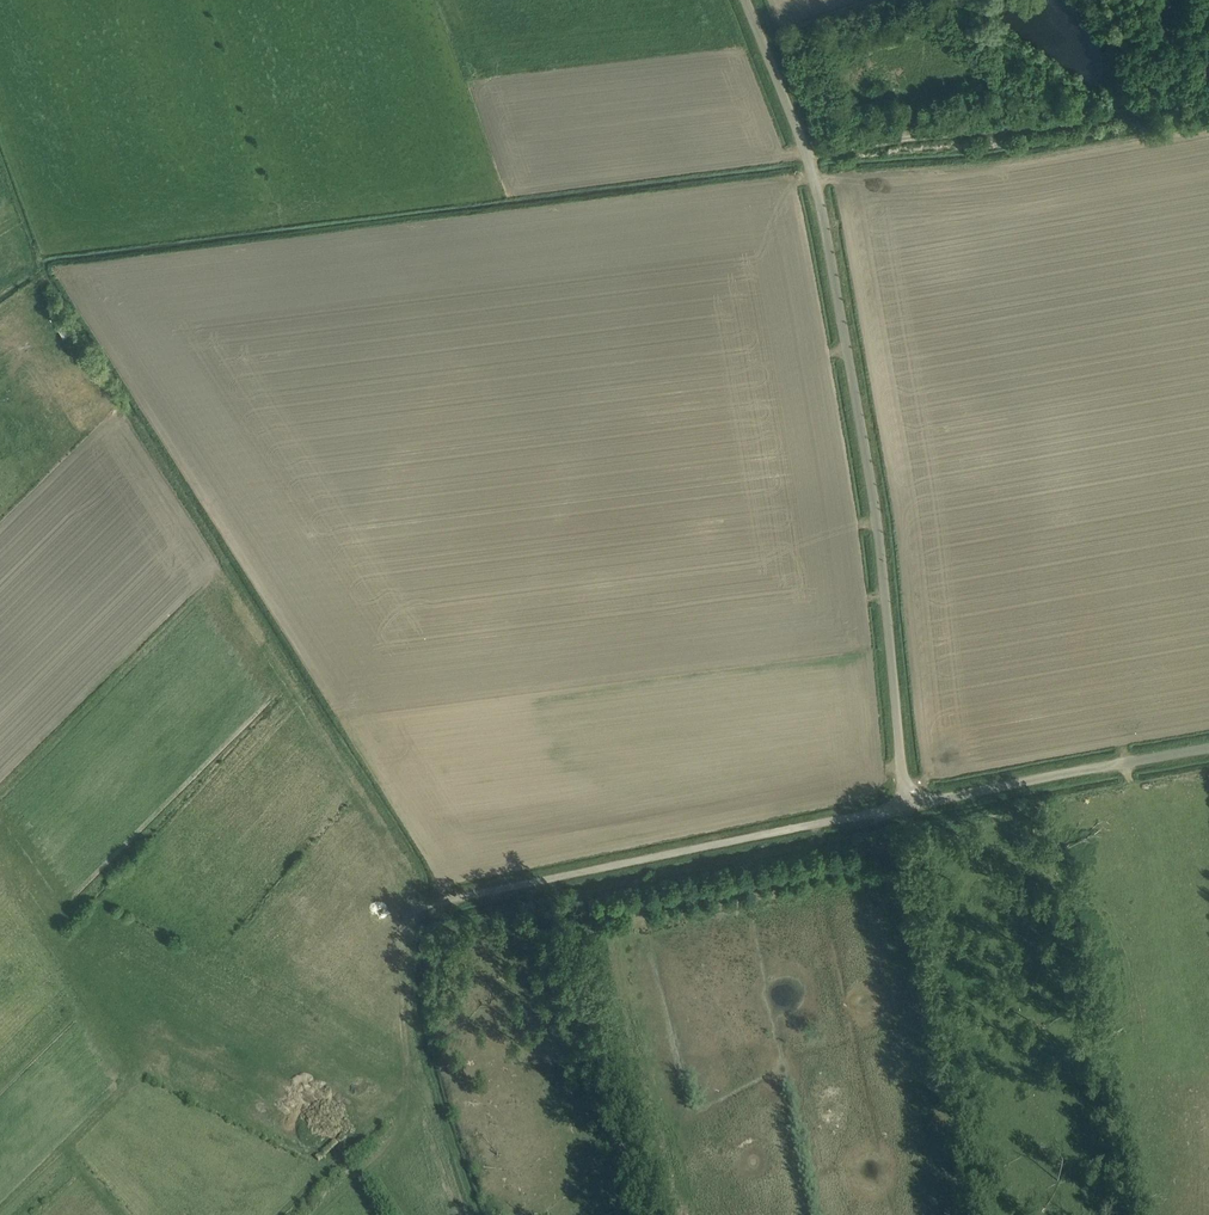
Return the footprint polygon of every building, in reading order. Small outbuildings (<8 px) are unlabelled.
[(54,310),(49,313),(56,325),(61,322),(54,310)] [(65,324),(58,328),(64,338),(71,334),(65,324)]
